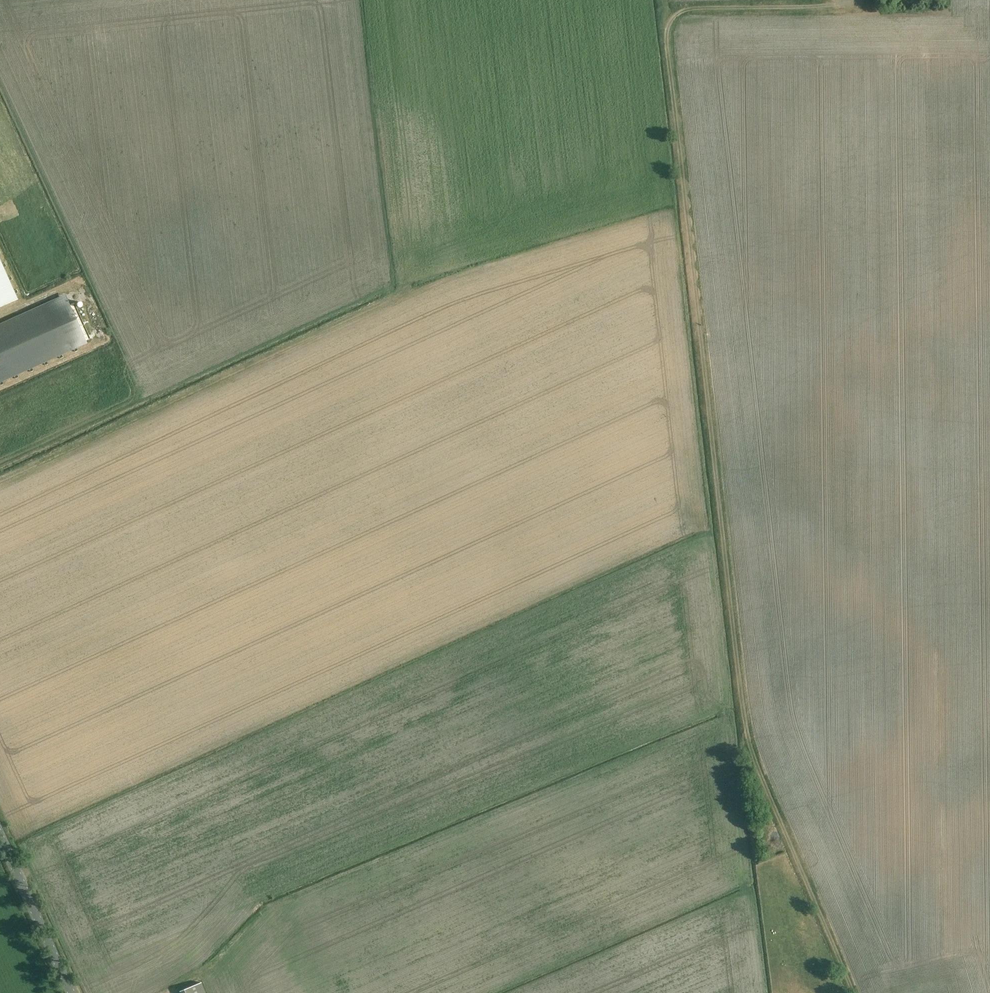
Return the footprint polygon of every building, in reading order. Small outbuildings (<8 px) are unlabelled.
[(18,299),(0,260),(0,307),(18,299)] [(83,345),(87,343),(65,295),(0,324),(0,382),(83,345)]
